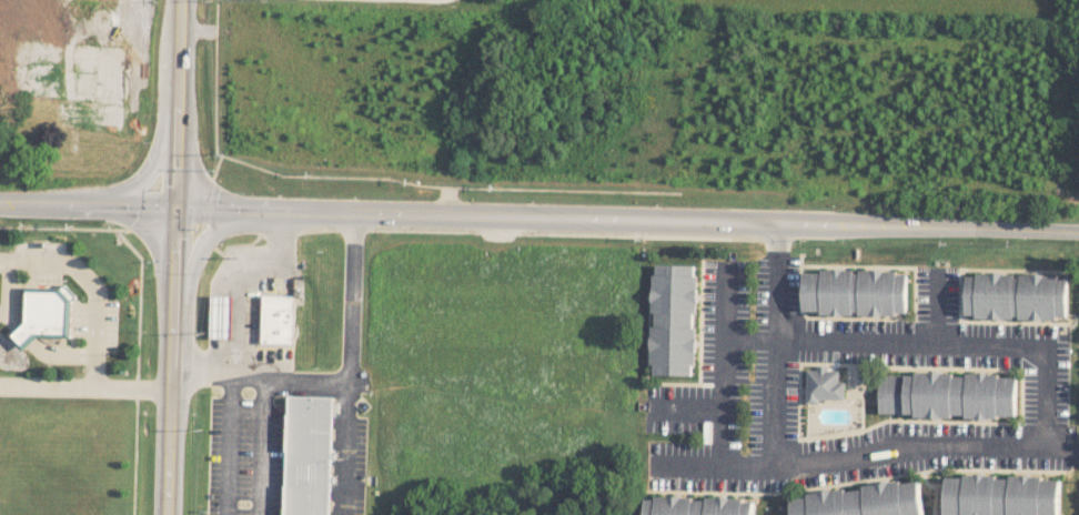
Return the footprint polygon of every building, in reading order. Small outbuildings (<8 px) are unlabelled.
[(61,90),(96,91),(96,72),(62,71),(61,90)] [(696,264),(652,264),(652,327),(647,327),(647,364),(653,364),(653,375),(695,375),(696,264)] [(803,270),(803,314),(908,314),(908,271),(803,270)] [(966,273),(965,317),(1067,320),(1068,275),(966,273)] [(261,343),(293,344),(293,295),(262,294),(261,343)] [(232,338),(233,296),(212,295),(211,338),(232,338)] [(805,403),(818,403),(818,399),(844,400),(844,381),(838,381),(838,370),(827,370),(827,367),(805,367),(805,403)] [(878,373),(878,416),(1016,417),(1016,375),(878,373)] [(331,397),(287,396),(285,514),(328,514),(331,397)] [(1061,478),(946,474),(944,514),(1060,514),(1061,478)] [(920,479),(791,496),(793,514),(925,514),(920,479)] [(755,498),(645,497),(645,514),(755,514),(755,498)]
